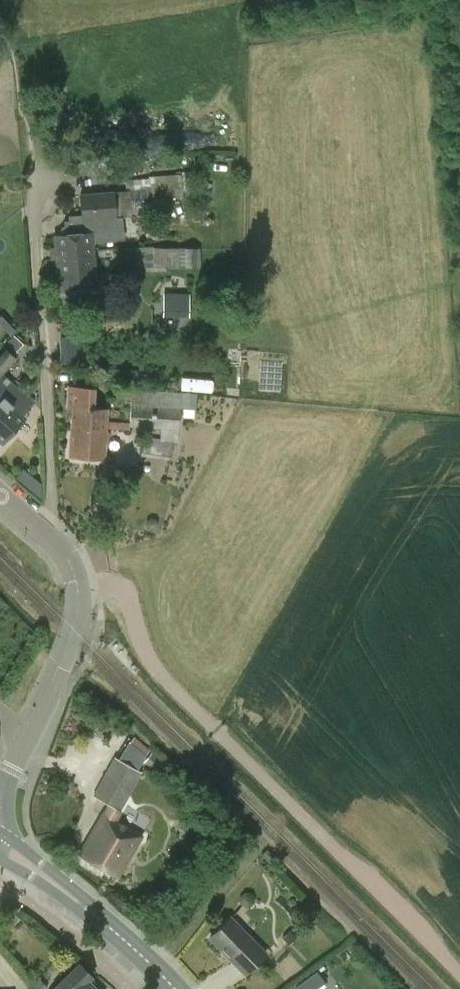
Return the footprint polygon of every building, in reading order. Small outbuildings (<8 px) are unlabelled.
[(126,181),(127,191),(113,192),(79,195),(81,214),(68,215),(68,220),(63,220),(64,234),(53,235),(55,250),(62,250),(62,252),(93,249),(92,241),(113,239),(113,240),(124,239),(122,218),(140,216),(140,212),(174,209),(173,199),(184,198),(182,174),(126,181)] [(201,247),(112,248),(112,267),(201,266),(201,247)] [(58,290),(96,287),(93,249),(62,252),(62,250),(55,250),(58,290)] [(190,293),(162,292),(162,316),(189,317),(190,293)] [(13,336),(3,346),(14,356),(23,345),(13,336)] [(29,359),(38,359),(37,345),(29,345),(29,359)] [(14,356),(3,346),(0,351),(0,376),(2,374),(2,375),(16,358),(14,356)] [(2,418),(24,394),(2,375),(2,374),(0,376),(0,416),(2,418)] [(72,408),(71,426),(130,430),(130,426),(161,428),(160,439),(144,437),(141,456),(171,460),(174,443),(178,443),(181,408),(197,409),(197,393),(132,389),(132,390),(131,398),(129,423),(106,422),(107,408),(93,407),(94,387),(67,385),(66,407),(72,408)] [(32,386),(24,394),(2,418),(0,416),(0,443),(1,444),(25,417),(22,414),(33,402),(32,401),(40,392),(32,386)] [(117,397),(131,398),(132,390),(118,389),(117,397)] [(103,458),(106,429),(130,430),(71,426),(69,456),(103,458)] [(26,474),(19,483),(43,503),(44,488),(26,474)] [(150,750),(135,738),(130,744),(145,756),(150,750)] [(142,773),(114,757),(107,771),(93,795),(113,806),(121,811),(142,773)] [(115,820),(120,811),(109,805),(80,855),(117,876),(141,835),(115,820)] [(210,937),(245,973),(265,954),(229,917),(213,934),(210,937)] [(289,930),(282,937),(288,944),(296,937),(289,930)] [(88,980),(91,977),(79,964),(53,988),(54,988),(96,988),(88,980)] [(34,988),(47,988),(48,987),(40,979),(32,987),(34,988)] [(296,988),(312,988),(305,980),(295,988),(296,988)]
